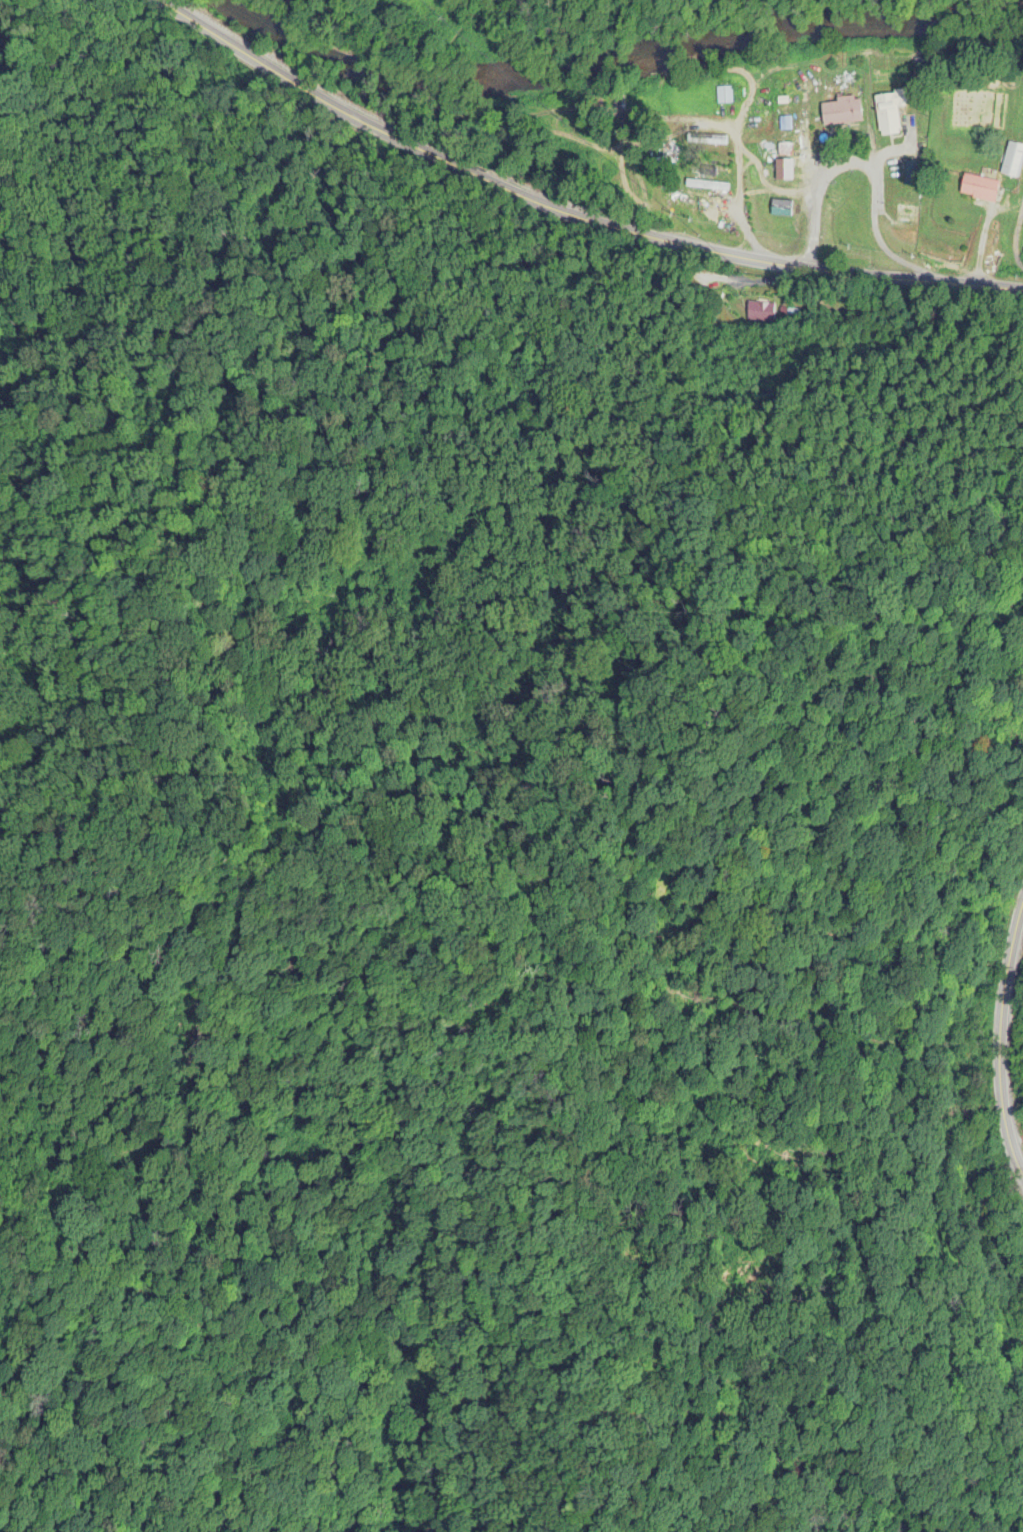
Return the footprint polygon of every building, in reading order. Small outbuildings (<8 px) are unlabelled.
[(879,136),(900,134),(898,111),(908,111),(906,92),(875,95),(879,136)] [(820,103),(823,128),(862,123),(859,98),(820,103)] [(1017,179),(1022,160),(1022,147),(1009,143),(999,174),(1017,179)] [(994,203),(998,182),(962,175),(958,197),(994,203)] [(774,302),(747,302),(747,324),(774,324),(774,302)]
